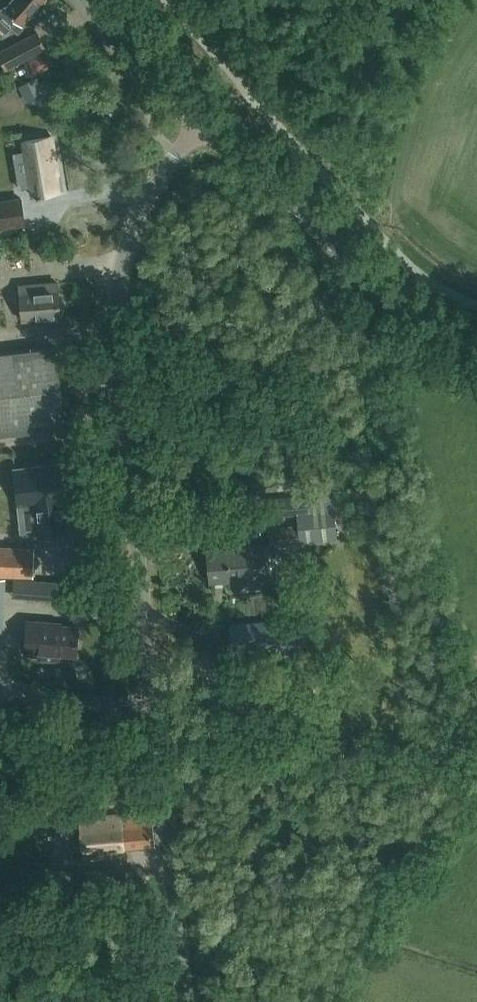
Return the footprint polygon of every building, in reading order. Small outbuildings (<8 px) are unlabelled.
[(9,3),(7,7),(4,6),(0,11),(0,27),(6,33),(12,27),(19,33),(25,27),(24,26),(29,20),(28,20),(43,4),(41,2),(43,0),(12,0),(9,3)] [(7,71),(32,58),(33,61),(48,53),(46,50),(48,49),(37,32),(0,52),(0,58),(7,71)] [(19,85),(23,93),(41,85),(38,77),(19,85)] [(33,195),(57,191),(53,170),(57,170),(51,136),(23,141),(33,195)] [(24,216),(24,214),(26,213),(25,193),(0,194),(0,217),(24,216)] [(23,319),(60,315),(57,280),(20,284),(23,319)] [(53,347),(0,353),(0,431),(62,424),(53,347)] [(65,515),(59,463),(15,468),(19,503),(34,502),(37,531),(71,528),(69,515),(65,515)] [(260,497),(260,491),(232,492),(233,506),(259,505),(260,516),(297,513),(298,525),(269,527),(270,542),(333,537),(331,505),(330,491),(260,497)] [(211,580),(269,574),(266,543),(208,549),(211,580)] [(0,547),(0,573),(32,574),(33,549),(0,547)] [(13,593),(29,594),(30,579),(14,578),(13,593)] [(233,648),(293,643),(291,617),(231,622),(233,648)] [(77,653),(79,625),(52,623),(52,621),(27,619),(24,652),(60,654),(60,652),(77,653)] [(151,810),(80,816),(84,856),(113,854),(112,849),(124,848),(124,845),(154,842),(151,810)]
